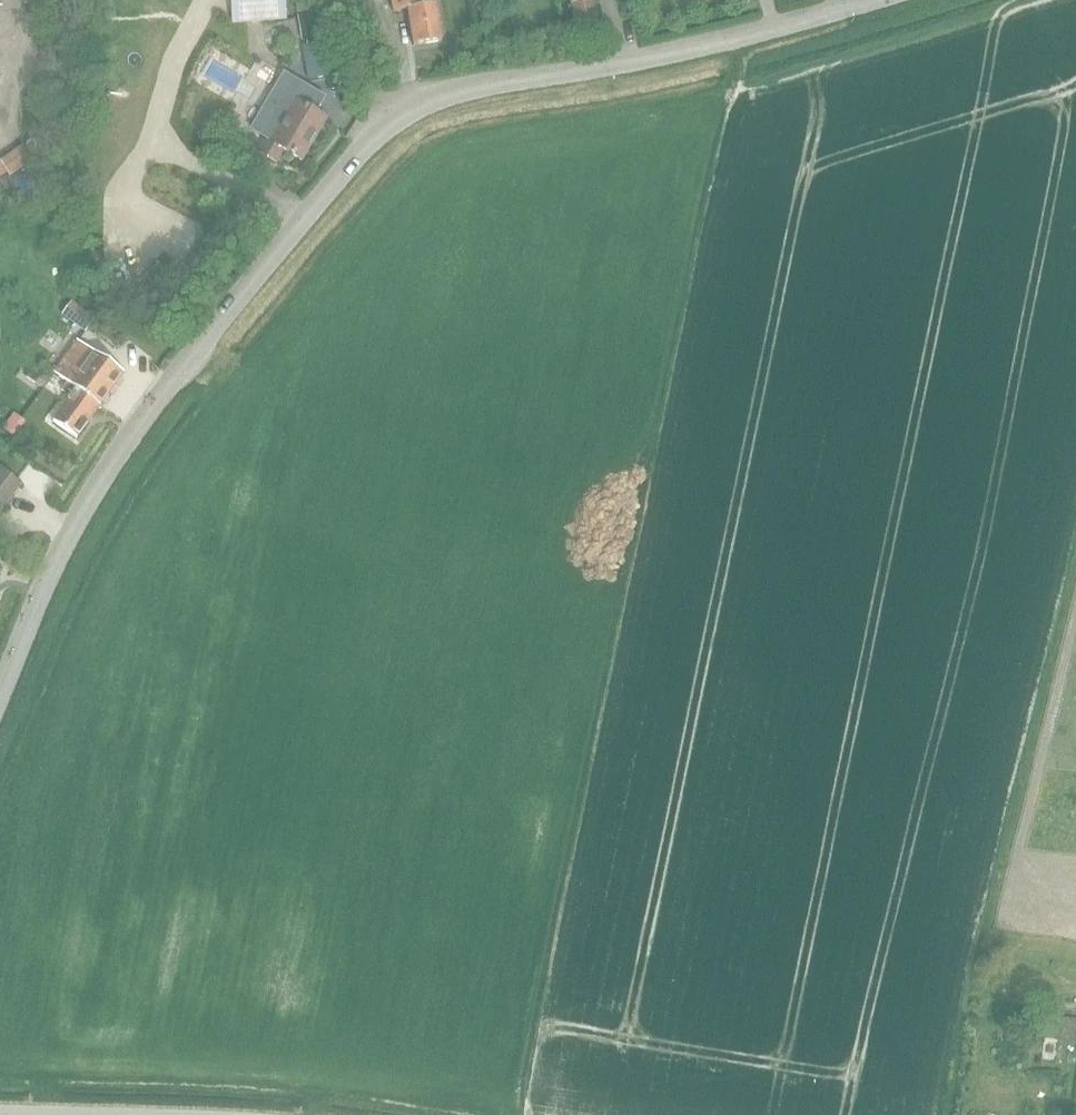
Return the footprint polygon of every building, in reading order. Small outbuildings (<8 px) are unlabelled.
[(232,17),(284,13),(283,0),(231,0),(232,17)] [(295,12),(314,11),(314,0),(294,0),(295,12)] [(393,12),(407,10),(412,46),(441,41),(435,5),(424,6),(423,0),(391,0),(393,12)] [(575,27),(597,22),(593,0),(569,0),(575,27)] [(297,16),(302,40),(321,37),(316,12),(297,16)] [(303,47),(309,81),(330,77),(324,43),(303,47)] [(281,74),(251,126),(267,135),(258,151),(275,162),(282,150),(301,161),(325,120),(315,114),(324,98),(281,74)] [(0,161),(0,163),(9,175),(30,159),(20,146),(0,161)] [(69,304),(61,315),(82,331),(92,317),(71,301),(69,304)] [(71,395),(52,423),(76,440),(122,375),(77,342),(53,375),(70,387),(66,392),(71,395)] [(12,413),(2,427),(13,435),(24,421),(12,413)] [(21,486),(0,469),(0,514),(21,486)] [(1075,1042),(1075,1019),(1046,1016),(1044,1039),(1075,1042)]
